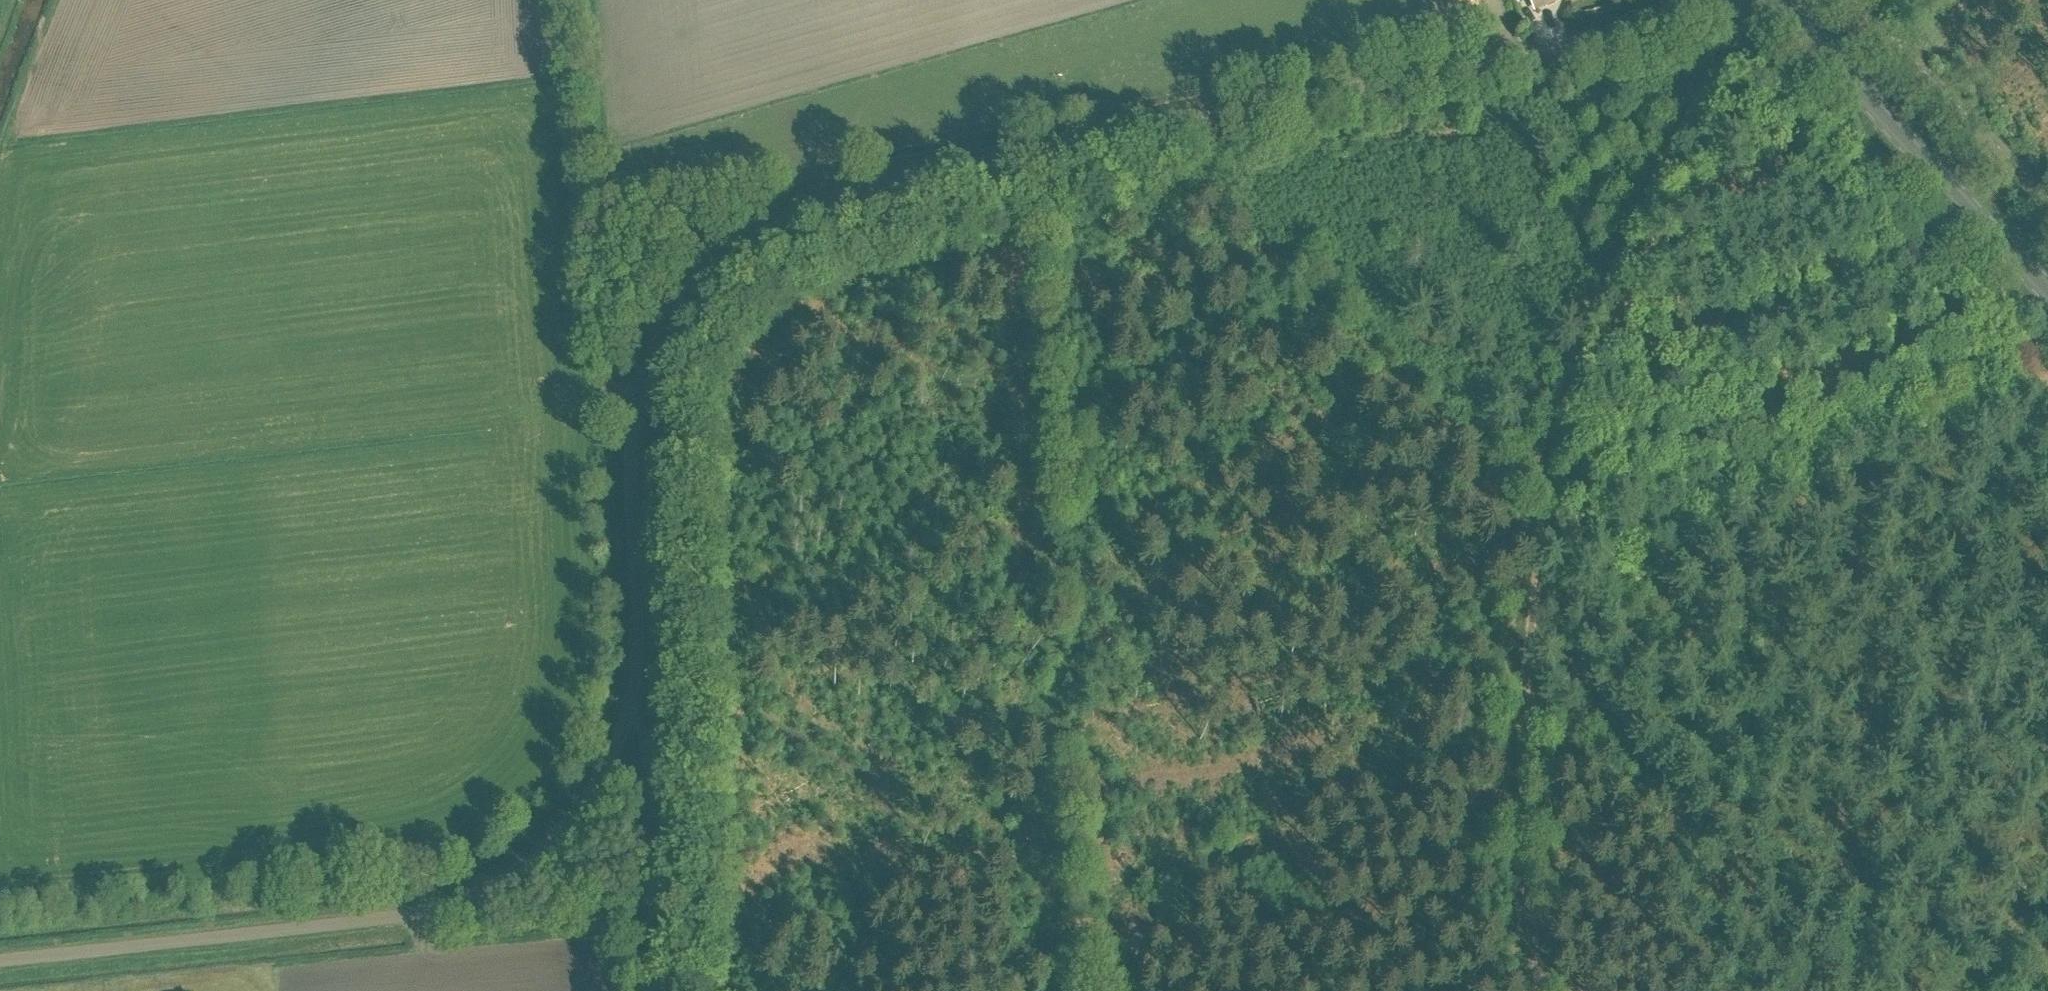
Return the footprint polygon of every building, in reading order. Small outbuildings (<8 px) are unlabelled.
[(1534,12),(1562,0),(1529,0),(1534,12)]
